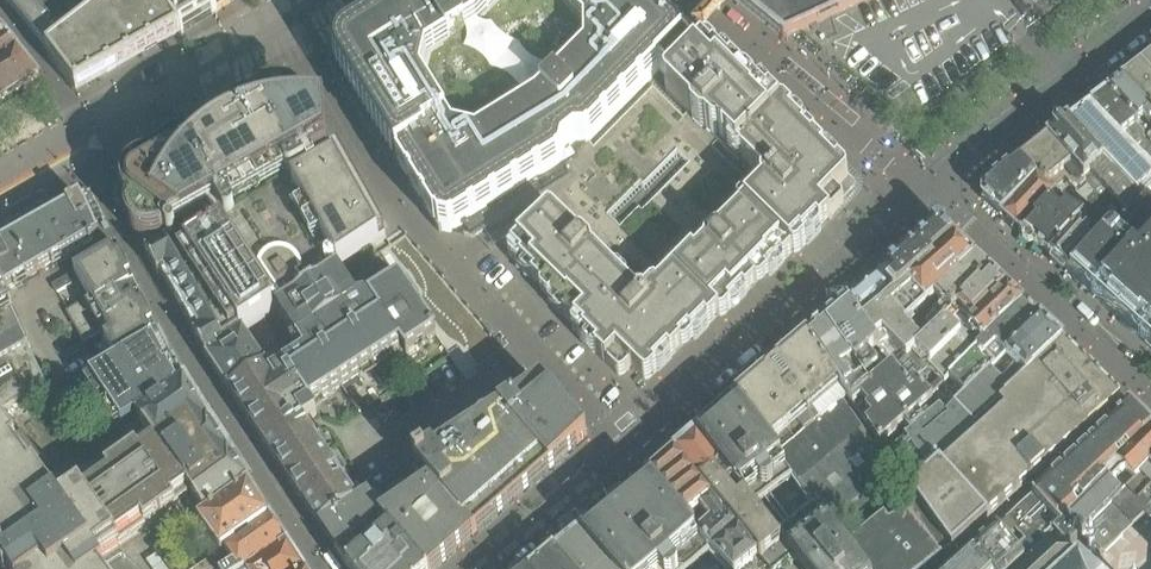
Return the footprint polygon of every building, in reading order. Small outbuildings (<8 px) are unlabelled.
[(47,27),(32,9),(24,0),(2,0),(48,56),(47,57),(76,95),(78,93),(92,85),(90,82),(47,27)] [(32,9),(45,0),(24,0),(32,9)] [(32,9),(47,27),(81,0),(45,0),(32,9)] [(154,0),(81,0),(47,27),(90,82),(92,85),(179,36),(154,0)] [(179,36),(181,35),(217,12),(235,0),(154,0),(179,36)] [(816,143),(815,139),(785,109),(781,108),(779,109),(748,78),(743,77),(742,78),(710,47),(706,46),(698,53),(688,44),(684,41),(679,40),(678,38),(678,37),(676,37),(660,22),(660,20),(660,19),(657,19),(642,4),(642,2),(642,1),(639,1),(639,0),(417,0),(405,8),(403,7),(402,7),(402,10),(383,21),(381,20),(380,21),(380,23),(362,35),(359,34),(355,49),(351,52),(349,54),(347,62),(348,65),(350,70),(347,84),(350,85),(361,103),(360,106),(361,106),(363,107),(375,125),(374,128),(376,127),(388,149),(387,150),(388,150),(389,156),(392,160),(396,164),(397,165),(399,165),(411,184),(410,186),(410,187),(413,187),(424,205),(423,208),(424,208),(426,209),(438,227),(437,230),(472,239),(547,192),(557,208),(533,222),(543,235),(515,262),(517,267),(524,274),(524,275),(524,276),(527,279),(536,288),(538,288),(550,300),(548,302),(548,304),(561,316),(563,317),(563,316),(572,326),(571,327),(572,332),(580,339),(579,340),(580,341),(593,354),(594,354),(595,354),(617,376),(619,377),(623,376),(631,368),(643,380),(645,381),(649,380),(657,372),(657,373),(659,372),(671,360),(672,358),(671,358),(681,348),(682,350),(686,348),(694,341),(696,341),(708,328),(709,326),(708,326),(718,316),(720,317),(724,316),(733,308),(734,309),(746,296),(745,295),(753,287),(761,285),(769,277),(771,277),(783,264),(784,263),(783,262),(793,252),(794,254),(799,252),(808,244),(809,244),(820,233),(821,231),(820,231),(844,207),(843,202),(854,191),(855,188),(855,185),(854,182),(815,145),(816,143)] [(782,37),(782,38),(784,39),(785,40),(786,39),(790,35),(797,32),(801,30),(868,0),(736,0),(782,37)] [(17,51),(7,39),(0,30),(0,104),(39,79),(29,66),(17,51)] [(1141,69),(1150,80),(1150,61),(1141,69)] [(1141,69),(1134,75),(1125,82),(1125,81),(1118,87),(1109,94),(1109,93),(1107,94),(1108,95),(1106,95),(1136,124),(1134,126),(1141,135),(1143,144),(1150,154),(1150,80),(1141,69)] [(386,239),(372,214),(338,154),(337,154),(338,157),(329,162),(323,153),(310,160),(309,158),(315,156),(320,151),(324,146),(326,140),(326,133),(325,126),(321,120),(316,116),(310,113),(304,111),(300,105),(296,100),(292,97),(287,95),(281,94),(276,94),(270,96),(265,99),(260,103),(257,108),(151,167),(147,167),(143,168),(140,169),(136,171),(132,174),(129,178),(127,182),(125,186),(124,191),(124,195),(125,200),(127,205),(129,208),(130,209),(129,211),(128,215),(127,218),(127,221),(128,225),(128,228),(130,231),(132,234),(134,237),(136,239),(139,241),(142,242),(145,244),(149,244),(152,244),(156,244),(159,243),(162,241),(164,245),(146,256),(159,277),(166,273),(202,335),(194,339),(207,360),(243,336),(278,312),(338,272),(375,247),(386,239)] [(1134,126),(1136,124),(1106,95),(1090,108),(1120,140),(1124,136),(1146,160),(1150,155),(1150,154),(1143,144),(1141,135),(1134,126)] [(1120,140),(1090,108),(1068,124),(1145,201),(1150,195),(1150,171),(1120,140)] [(1145,201),(1068,124),(1047,141),(1093,196),(1104,210),(1118,227),(1128,218),(1143,203),(1145,201)] [(1093,196),(1047,141),(1018,164),(1038,184),(1050,197),(1054,201),(1055,198),(1056,196),(1070,207),(1076,211),(1093,196)] [(1001,218),(1038,184),(1018,164),(1012,169),(1010,170),(1010,171),(1006,173),(1002,177),(998,180),(994,183),(990,186),(986,189),(985,189),(983,191),(983,195),(983,200),(985,202),(988,205),(992,208),(995,212),(1001,217),(1001,218)] [(1020,235),(1054,201),(1050,197),(1038,184),(1001,218),(1020,235)] [(1145,201),(1143,203),(1128,218),(1118,227),(1112,232),(1107,238),(1103,242),(1068,275),(1150,350),(1150,195),(1145,201)] [(1076,230),(1085,221),(1069,212),(1072,208),(1070,207),(1059,207),(1054,201),(1020,235),(1035,246),(1049,258),(1076,230)] [(99,239),(84,205),(78,203),(34,228),(56,264),(99,239)] [(1068,275),(1103,242),(1107,238),(1112,232),(1118,227),(1104,210),(1091,216),(1085,221),(1076,230),(1049,258),(1051,259),(1052,257),(1053,256),(1069,271),(1068,271),(1066,273),(1068,275)] [(34,228),(0,247),(0,283),(5,294),(56,264),(34,228)] [(880,336),(882,334),(906,359),(910,355),(924,342),(909,327),(914,323),(911,319),(975,261),(959,245),(952,239),(946,233),(942,238),(938,238),(934,238),(930,234),(929,234),(930,235),(918,246),(917,245),(912,249),(913,251),(901,261),(900,260),(887,271),(895,280),(885,290),(891,298),(860,324),(878,349),(885,343),(880,336)] [(158,336),(141,300),(117,248),(106,255),(74,274),(90,300),(66,314),(84,344),(101,335),(117,362),(158,336)] [(924,342),(994,277),(975,261),(911,319),(914,323),(909,327),(924,342)] [(891,298),(885,290),(895,280),(887,271),(878,280),(848,306),(860,324),(891,298)] [(332,415),(322,400),(397,351),(400,355),(404,353),(406,356),(436,336),(436,335),(395,273),(393,274),(371,291),(376,298),(371,299),(358,301),(338,272),(278,312),(300,346),(277,362),(271,353),(259,361),(243,336),(207,360),(228,392),(229,392),(246,417),(245,417),(268,452),(303,504),(304,504),(320,529),(370,499),(368,496),(357,503),(321,449),(308,430),(332,415)] [(949,381),(1026,308),(994,277),(924,342),(910,355),(926,371),(928,369),(944,385),(949,381)] [(57,295),(73,286),(68,278),(52,287),(57,295)] [(21,331),(22,331),(8,299),(5,294),(0,283),(0,416),(47,387),(26,351),(30,349),(21,331)] [(879,350),(878,349),(860,324),(848,306),(824,327),(864,384),(879,371),(869,359),(879,350)] [(964,396),(1044,325),(1026,308),(949,381),(964,396)] [(909,490),(1063,344),(1064,344),(1044,325),(964,396),(953,407),(946,415),(940,408),(924,422),(918,415),(933,402),(915,384),(918,380),(902,363),(894,371),(892,369),(868,389),(872,395),(854,410),(879,448),(903,427),(910,435),(885,456),(909,490)] [(864,384),(824,327),(819,331),(804,344),(844,406),(848,402),(854,410),(872,395),(868,389),(864,384)] [(91,415),(136,383),(138,386),(173,363),(161,338),(161,337),(160,335),(158,336),(117,362),(113,364),(108,357),(93,366),(98,374),(57,401),(63,409),(47,419),(57,434),(72,424),(74,426),(91,415)] [(862,431),(844,406),(804,344),(766,377),(737,401),(793,479),(811,507),(836,536),(872,506),(871,505),(887,492),(880,484),(892,474),(863,430),(862,431)] [(988,517),(1088,428),(1120,399),(1063,344),(909,490),(912,495),(951,551),(952,550),(988,517)] [(118,432),(185,384),(173,363),(138,386),(136,383),(91,415),(108,438),(118,432)] [(142,525),(145,529),(173,510),(189,531),(198,524),(248,488),(250,486),(208,422),(185,384),(118,432),(134,453),(81,491),(59,505),(0,422),(0,565),(3,568),(6,568),(8,567),(9,568),(103,568),(104,568),(96,557),(117,542),(142,525)] [(553,469),(587,440),(552,400),(550,398),(540,387),(529,395),(466,437),(415,469),(429,487),(383,519),(422,568),(438,568),(462,548),(459,545),(468,536),(471,540),(553,469)] [(793,479),(737,401),(718,418),(698,435),(754,509),(764,501),(785,528),(790,524),(770,497),(793,479)] [(1150,468),(1150,428),(1130,407),(1024,503),(1016,511),(993,532),(1013,554),(1017,551),(1025,560),(1053,535),(1068,550),(1102,515),(1150,468)] [(698,435),(681,450),(676,454),(759,558),(768,568),(778,568),(793,557),(775,536),(754,509),(698,435)] [(676,454),(648,478),(711,552),(726,568),(745,568),(759,558),(676,454)] [(1150,521),(1150,468),(1102,515),(1111,525),(1121,515),(1133,527),(1144,516),(1150,522),(1150,521)] [(648,478),(580,534),(608,568),(691,568),(711,552),(648,478)] [(221,555),(270,521),(248,488),(198,524),(221,555)] [(912,495),(899,505),(904,511),(905,511),(940,557),(951,551),(912,495)] [(337,554),(383,519),(370,499),(320,529),(337,554)] [(905,511),(904,511),(899,505),(884,517),(877,522),(912,568),(925,568),(940,557),(905,511)] [(846,548),(836,536),(811,507),(790,524),(785,528),(775,536),(793,557),(803,568),(863,568),(846,548)] [(383,519),(337,554),(347,568),(422,568),(383,519)] [(286,546),(270,521),(221,555),(210,562),(199,568),(251,568),(286,546)] [(877,522),(846,548),(863,568),(912,568),(877,522)] [(1013,554),(993,532),(973,550),(990,568),(1014,568),(1021,562),(1013,554)] [(580,534),(561,549),(556,554),(568,568),(608,568),(580,534)] [(286,546),(251,568),(302,568),(286,546)] [(1096,553),(1096,549),(1093,547),(1090,547),(1087,549),(1087,553),(1090,555),(1093,555),(1096,553)] [(973,550),(952,568),(990,568),(973,550)] [(556,554),(551,557),(552,557),(543,565),(538,568),(568,568),(556,554)] [(1078,559),(1075,562),(1072,559),(1058,558),(1046,568),(1087,568),(1078,559)]
